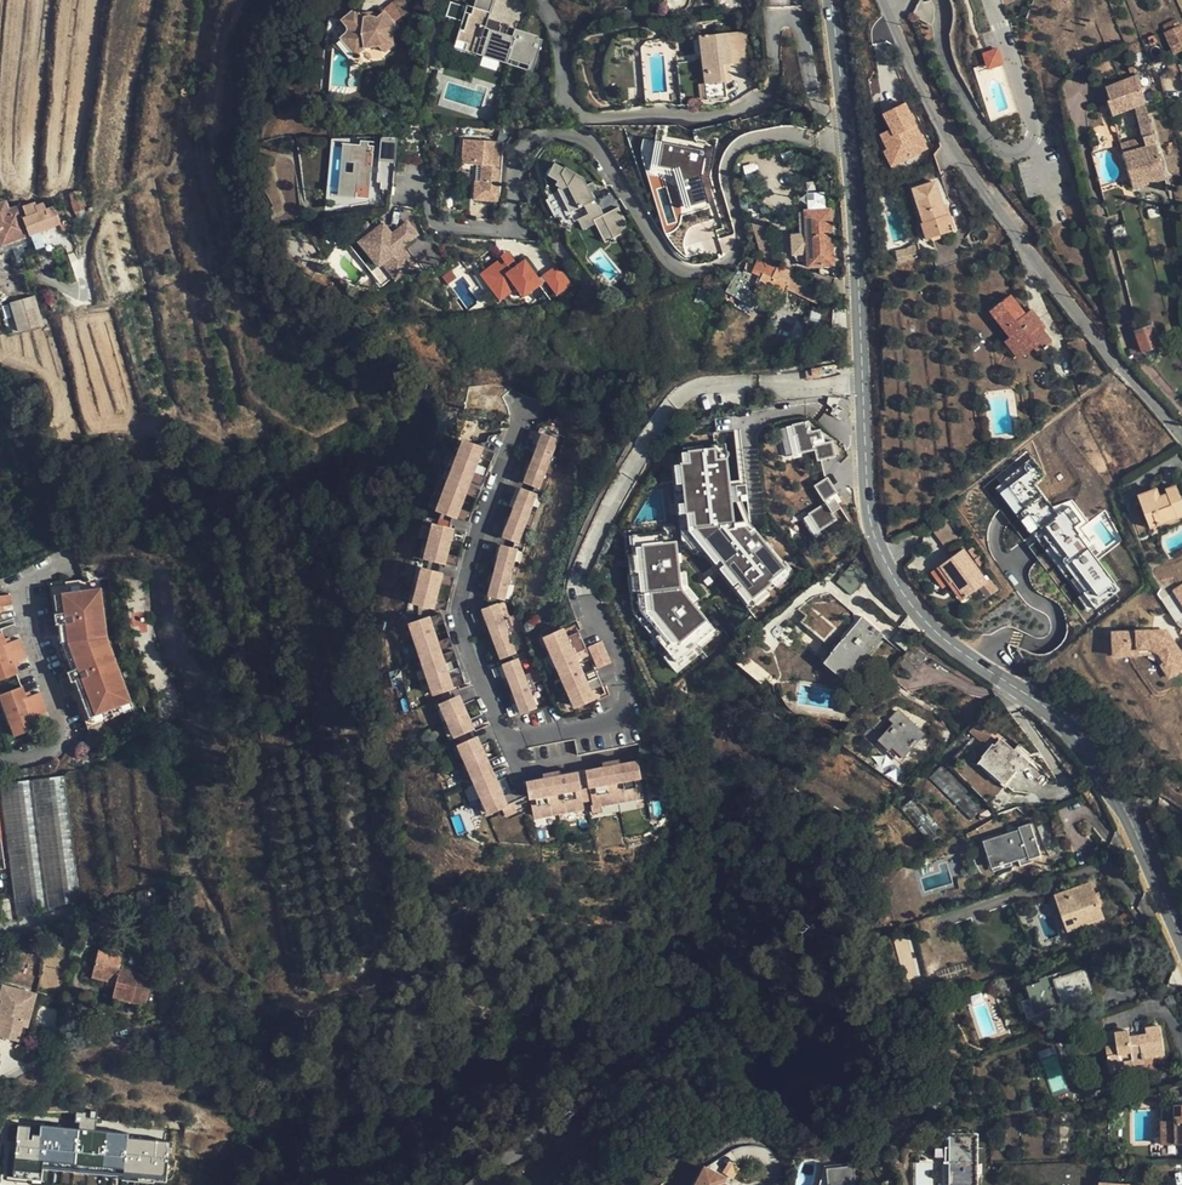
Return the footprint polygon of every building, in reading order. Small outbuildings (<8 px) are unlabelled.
[(413,0),(365,0),(370,6),(360,14),(362,17),(372,28),(375,32),(384,25),(398,19),(405,27),(413,20),(410,7),(415,3),(413,0)] [(546,28),(519,20),(516,28),(509,27),(512,15),(491,9),(493,0),(474,0),(472,7),(470,7),(464,27),(472,30),(468,44),(475,47),(502,53),(510,56),(511,50),(534,55),(538,41),(542,42),(546,28)] [(916,16),(931,21),(937,4),(926,0),(922,0),(916,16)] [(1160,32),(1164,33),(1180,26),(1175,14),(1156,22),(1160,32)] [(1164,33),(1172,55),(1181,51),(1181,25),(1180,26),(1164,33)] [(716,43),(732,39),(734,39),(731,28),(713,33),(716,43)] [(737,58),(732,39),(716,43),(713,33),(686,39),(686,40),(681,41),(685,59),(691,59),(697,87),(691,89),(694,104),(720,98),(717,82),(713,65),(719,63),(737,58)] [(876,42),(877,57),(894,55),(893,41),(876,42)] [(989,54),(974,58),(979,73),(994,69),(989,54)] [(724,80),(719,63),(713,65),(717,82),(724,80)] [(1165,179),(1138,75),(1105,87),(1109,100),(1106,101),(1112,116),(1133,109),(1141,138),(1142,138),(1143,138),(1145,145),(1138,147),(1135,140),(1120,144),(1134,188),(1165,179)] [(930,145),(908,99),(881,113),(888,127),(878,132),(886,149),(882,151),(889,165),(930,145)] [(457,160),(460,136),(452,135),(449,166),(469,168),(468,178),(469,179),(468,197),(472,197),(474,179),(486,180),(488,164),(457,160)] [(474,179),(472,197),(494,199),(499,140),(460,136),(457,160),(488,164),(486,180),(474,179)] [(344,145),(354,146),(354,138),(333,140),(333,149),(340,149),(337,187),(331,187),(330,200),(337,200),(337,206),(342,205),(342,209),(350,207),(351,197),(352,197),(352,194),(341,193),(342,176),(354,177),(355,162),(343,161),(344,145)] [(702,176),(707,148),(644,138),(643,145),(671,251),(691,254),(704,251),(705,244),(712,246),(713,238),(693,235),(706,232),(704,223),(714,221),(702,176)] [(352,194),(352,197),(368,198),(371,147),(365,146),(366,142),(358,142),(358,146),(344,145),(343,161),(355,162),(354,177),(342,176),(341,193),(352,194)] [(588,168),(550,161),(549,163),(538,159),(532,172),(543,176),(541,181),(545,183),(544,186),(556,209),(571,202),(575,210),(581,223),(583,222),(592,241),(617,229),(606,206),(588,168)] [(543,176),(532,172),(530,175),(534,183),(534,188),(537,194),(535,197),(544,215),(547,213),(552,220),(558,223),(570,228),(564,215),(575,210),(571,202),(556,209),(544,186),(545,183),(541,181),(543,176)] [(804,195),(827,193),(826,177),(803,180),(804,195)] [(943,206),(934,183),(911,192),(924,226),(929,224),(935,239),(956,230),(951,215),(946,215),(943,206)] [(805,209),(829,208),(827,193),(804,195),(805,209)] [(0,202),(0,242),(2,247),(31,237),(30,235),(61,223),(55,207),(24,218),(19,204),(10,206),(8,199),(0,202)] [(949,204),(943,206),(946,215),(951,215),(953,213),(949,204)] [(833,264),(829,208),(805,209),(803,209),(807,266),(818,265),(833,264)] [(807,266),(803,209),(794,211),(798,264),(807,266)] [(581,223),(575,210),(564,215),(570,228),(581,223)] [(368,221),(358,229),(383,260),(390,254),(401,269),(403,272),(415,262),(402,245),(417,233),(407,220),(392,232),(384,221),(374,228),(368,221)] [(925,232),(929,242),(935,239),(929,224),(924,226),(923,227),(925,232)] [(383,260),(358,229),(347,238),(381,284),(401,269),(390,254),(383,260)] [(921,233),(925,244),(929,242),(925,232),(921,233)] [(522,261),(510,269),(501,256),(479,273),(495,295),(512,283),(515,287),(523,297),(539,284),(522,261)] [(786,267),(778,263),(772,276),(820,301),(827,287),(786,267)] [(834,278),(833,264),(818,265),(819,274),(834,278)] [(571,284),(556,265),(541,277),(555,296),(571,284)] [(515,287),(512,283),(495,295),(499,299),(515,287)] [(36,293),(42,318),(55,313),(46,290),(36,293)] [(27,323),(42,318),(36,293),(19,300),(27,323)] [(1024,318),(1009,298),(988,315),(1021,357),(1036,344),(1043,353),(1047,351),(1045,349),(1050,345),(1040,332),(1036,326),(1038,324),(1034,319),(1029,324),(1024,318)] [(1030,313),(1024,318),(1029,324),(1034,319),(1030,313)] [(1161,348),(1154,326),(1135,332),(1142,354),(1161,348)] [(839,450),(837,423),(807,424),(809,452),(839,450)] [(715,446),(703,446),(680,450),(688,529),(750,608),(792,574),(747,522),(740,430),(714,433),(715,446)] [(529,458),(534,435),(524,433),(523,441),(529,442),(525,457),(529,458)] [(552,439),(534,435),(529,458),(528,463),(524,485),(541,489),(552,439)] [(479,451),(458,441),(443,473),(464,483),(464,482),(468,475),(472,466),(476,459),(479,451)] [(482,462),(485,454),(479,451),(476,459),(482,462)] [(1087,613),(1121,591),(1078,527),(1088,520),(1072,496),(1054,508),(1036,482),(1046,475),(1035,458),(999,482),(1087,613)] [(528,463),(524,462),(521,477),(515,475),(514,483),(524,485),(528,463)] [(470,485),(474,478),(468,475),(464,482),(470,485)] [(463,488),(442,479),(428,511),(449,520),(453,512),(460,496),(463,489),(463,488)] [(1181,486),(1171,490),(1173,495),(1164,498),(1161,491),(1142,498),(1155,530),(1181,518),(1181,489),(1181,486)] [(469,491),(463,489),(460,496),(465,499),(469,491)] [(513,492),(503,490),(502,497),(507,499),(504,514),(508,514),(513,492)] [(530,496),(513,492),(508,514),(507,519),(502,542),(520,545),(530,496)] [(460,515),(453,512),(449,520),(456,523),(460,515)] [(507,519),(503,518),(500,533),(494,532),(492,539),(502,542),(507,519)] [(445,530),(423,525),(415,560),(438,564),(440,556),(444,539),(445,530)] [(678,526),(624,530),(631,613),(675,670),(723,630),(686,585),(678,526)] [(455,532),(445,530),(444,539),(453,540),(455,532)] [(493,570),(499,548),(489,546),(487,554),(493,555),(490,569),(493,570)] [(985,580),(962,546),(935,564),(960,598),(985,580)] [(516,552),(499,548),(493,570),(493,575),(488,597),(506,601),(516,552)] [(449,558),(440,556),(438,564),(447,566),(449,558)] [(868,573),(858,556),(837,582),(851,595),(868,573)] [(432,575),(410,570),(402,604),(425,609),(427,601),(431,583),(432,575)] [(493,575),(489,574),(486,589),(480,588),(478,595),(488,597),(493,575)] [(442,577),(432,575),(431,583),(440,585),(442,577)] [(54,606),(98,602),(98,595),(84,596),(83,594),(65,596),(65,598),(49,600),(52,628),(56,628),(54,606)] [(427,601),(425,609),(434,612),(436,603),(427,601)] [(104,650),(98,602),(54,606),(56,628),(52,628),(43,629),(44,638),(53,637),(57,637),(59,658),(60,658),(70,685),(66,686),(57,690),(61,699),(69,696),(74,695),(88,733),(129,717),(104,650)] [(0,608),(0,619),(11,618),(10,607),(0,608)] [(506,612),(488,617),(494,639),(496,643),(501,665),(519,661),(506,612)] [(427,616),(420,618),(423,626),(430,624),(427,616)] [(861,616),(857,621),(822,663),(844,681),(875,644),(883,634),(861,616)] [(488,617),(479,619),(481,626),(486,625),(491,640),(494,639),(488,617)] [(420,618),(399,625),(410,658),(432,651),(431,651),(428,642),(423,626),(420,618)] [(1113,633),(1114,655),(1162,652),(1163,673),(1181,672),(1181,629),(1113,633)] [(556,631),(535,641),(551,673),(571,663),(556,631)] [(57,637),(53,637),(56,661),(66,686),(70,685),(60,658),(59,658),(57,637)] [(435,641),(430,642),(428,642),(431,651),(437,649),(435,641)] [(496,643),(492,645),(496,659),(490,660),(492,668),(501,665),(496,643)] [(599,644),(585,651),(590,660),(604,654),(599,644)] [(927,657),(913,645),(903,656),(917,668),(927,657)] [(3,655),(0,656),(0,659),(7,676),(10,675),(25,669),(17,649),(3,655)] [(604,654),(590,660),(594,670),(609,663),(604,654)] [(439,655),(431,657),(434,664),(442,662),(439,655)] [(431,656),(410,663),(421,697),(442,690),(442,689),(440,681),(434,664),(431,657),(431,656)] [(14,685),(10,675),(7,676),(0,659),(0,691),(14,685)] [(544,713),(522,667),(506,675),(515,696),(518,700),(528,720),(544,713)] [(574,670),(554,680),(569,711),(589,702),(574,670)] [(506,675),(497,679),(500,686),(506,683),(512,697),(515,696),(506,675)] [(449,679),(440,681),(442,689),(451,687),(449,679)] [(31,729),(27,731),(20,710),(23,709),(19,698),(0,705),(0,712),(14,748),(35,740),(31,729)] [(479,699),(470,703),(474,711),(482,707),(479,699)] [(518,700),(514,702),(521,715),(515,718),(519,725),(528,720),(518,700)] [(474,711),(470,703),(449,713),(464,744),(485,735),(481,727),(474,711)] [(27,731),(31,729),(45,724),(38,704),(23,709),(20,710),(27,731)] [(903,758),(925,734),(897,708),(887,719),(892,724),(877,740),(888,750),(891,747),(903,758)] [(1100,721),(1093,727),(1107,746),(1115,739),(1100,721)] [(490,722),(481,727),(485,735),(494,730),(490,722)] [(498,740),(490,744),(493,752),(502,748),(498,740)] [(1027,760),(1019,753),(1017,755),(1012,752),(1013,750),(1000,740),(994,746),(992,744),(977,760),(987,769),(1002,782),(1016,767),(1018,769),(1027,760)] [(490,744),(469,755),(484,786),(504,776),(501,768),(493,752),(490,744)] [(648,759),(596,770),(600,787),(602,787),(607,807),(656,796),(648,759)] [(510,764),(501,768),(504,776),(513,771),(510,764)] [(930,776),(971,817),(983,805),(942,765),(930,776)] [(589,771),(535,783),(539,801),(541,800),(546,820),(595,809),(590,790),(593,789),(589,771)] [(515,776),(507,780),(511,788),(519,784),(515,776)] [(511,788),(507,780),(487,790),(501,821),(522,812),(518,803),(511,788)] [(935,822),(914,797),(902,807),(923,832),(935,822)] [(527,799),(518,803),(522,812),(531,807),(527,799)] [(0,802),(0,834),(9,833),(5,802),(0,802)] [(1045,860),(1031,822),(1018,826),(1021,832),(1011,836),(1010,834),(988,841),(994,858),(1000,856),(1004,868),(1021,863),(1022,868),(1045,860)] [(0,834),(0,841),(10,840),(9,833),(0,834)] [(0,841),(0,872),(13,871),(10,840),(0,841)] [(1104,918),(1091,881),(1054,895),(1067,932),(1104,918)] [(123,940),(127,925),(119,922),(118,925),(105,923),(102,936),(123,940)] [(119,981),(116,993),(115,997),(136,1002),(142,973),(126,969),(122,968),(125,955),(100,948),(92,978),(112,983),(113,980),(119,981)] [(1092,996),(1083,970),(1054,979),(1052,973),(1039,977),(1040,981),(1026,986),(1035,1010),(1062,1002),(1063,1005),(1092,996)] [(0,1007),(0,1015),(4,1016),(0,1033),(0,1037),(21,1043),(30,1003),(0,995),(0,1004),(1,1004),(0,1007)] [(82,1038),(82,1024),(64,1024),(63,1038),(82,1038)] [(1165,1055),(1160,1024),(1144,1027),(1145,1033),(1129,1035),(1128,1030),(1114,1031),(1116,1043),(1104,1045),(1110,1073),(1122,1071),(1121,1067),(1144,1064),(1143,1059),(1165,1055)] [(1174,1104),(1175,1121),(1160,1121),(1160,1143),(1181,1143),(1181,1104),(1174,1104)] [(185,1120),(184,1153),(220,1157),(222,1117),(202,1115),(202,1121),(185,1120)] [(168,1179),(171,1140),(130,1137),(131,1131),(42,1125),(42,1134),(30,1134),(31,1125),(19,1124),(17,1156),(46,1158),(45,1171),(168,1179)] [(970,1134),(945,1134),(945,1137),(946,1160),(938,1160),(938,1184),(970,1184),(970,1134)] [(704,1164),(693,1184),(729,1184),(724,1182),(727,1176),(704,1164)] [(853,1165),(826,1166),(827,1184),(856,1184),(853,1165)]
